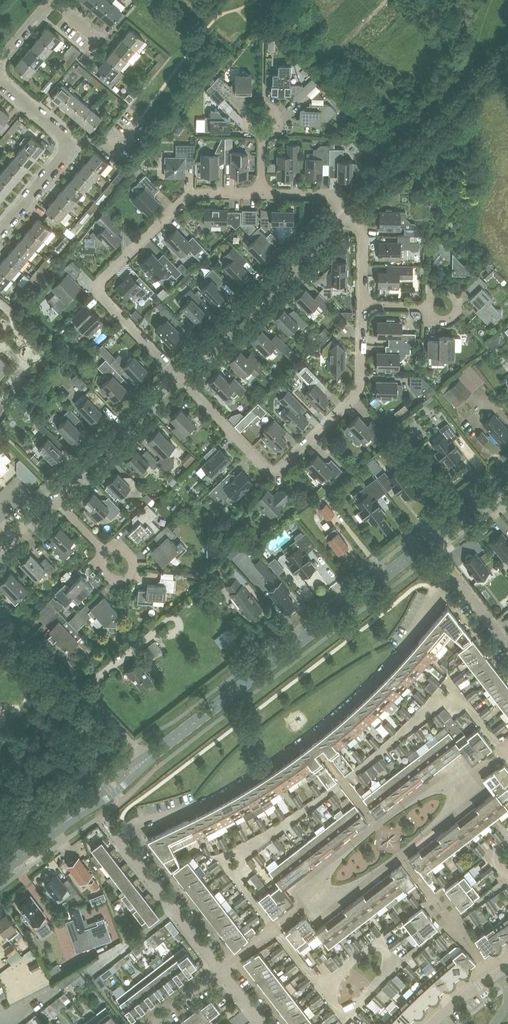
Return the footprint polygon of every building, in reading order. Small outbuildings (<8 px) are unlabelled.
[(91,8),(100,16),(111,3),(108,0),(97,0),(91,8)] [(111,3),(100,16),(110,24),(114,19),(121,11),(120,10),(111,3)] [(47,27),(39,37),(52,48),(60,38),(47,27)] [(131,29),(122,38),(135,49),(144,40),(143,39),(136,33),(131,29)] [(39,37),(31,47),(44,58),(52,48),(39,37)] [(122,38),(114,48),(127,59),(135,49),(122,38)] [(31,47),(23,56),(36,67),(44,58),(31,47)] [(114,48),(106,58),(119,69),(127,59),(114,48)] [(74,50),(66,60),(70,63),(79,54),(74,50)] [(23,56),(14,66),(27,77),(36,67),(23,56)] [(162,56),(154,65),(158,69),(166,59),(162,56)] [(106,58),(98,68),(103,72),(99,77),(110,87),(115,81),(111,78),(119,69),(106,58)] [(66,60),(58,70),(62,73),(70,63),(66,60)] [(79,64),(75,68),(85,77),(88,72),(79,64)] [(271,84),(271,93),(278,93),(278,92),(284,92),(284,93),(291,93),(291,92),(291,88),(291,85),(288,85),(289,75),(291,75),(291,66),(290,66),(290,64),(278,64),(278,74),(274,74),(273,84),(271,84)] [(154,65),(146,75),(150,78),(158,69),(154,65)] [(58,70),(50,79),(54,83),(62,73),(58,70)] [(212,84),(216,89),(218,91),(222,86),(238,99),(240,97),(240,93),(251,93),(251,83),(254,79),(251,77),(251,74),(248,74),(243,70),(240,74),(235,74),(235,80),(230,86),(218,76),(212,84)] [(88,72),(85,77),(95,85),(98,80),(88,72)] [(146,75),(138,85),(142,88),(150,78),(146,75)] [(295,95),(294,96),(298,101),(317,83),(313,78),(303,87),(298,92),(295,95)] [(50,79),(42,89),(46,92),(54,83),(50,79)] [(54,93),(51,97),(61,105),(72,92),(74,89),(70,85),(67,89),(62,84),(63,82),(60,80),(51,90),(54,93)] [(98,80),(95,85),(104,93),(108,89),(98,80)] [(130,94),(133,97),(134,98),(142,88),(138,85),(130,94)] [(291,88),(291,92),(292,92),(295,95),(298,92),(303,87),(302,85),(291,85),(291,88)] [(108,89),(104,93),(114,101),(117,97),(108,89)] [(225,98),(218,91),(216,89),(209,95),(218,104),(225,98)] [(72,92),(61,105),(70,113),(81,100),(72,92)] [(129,93),(125,98),(130,102),(133,97),(130,94),(129,93)] [(81,100),(70,113),(80,121),(91,108),(81,100)] [(306,108),(306,110),(300,110),(300,123),(320,123),(320,121),(327,121),(337,112),(330,104),(309,104),(309,107),(308,107),(306,108)] [(5,119),(9,115),(0,108),(0,126),(5,119)] [(91,108),(80,121),(90,130),(101,117),(91,108)] [(196,118),(196,130),(204,130),(204,131),(210,131),(230,131),(230,117),(225,117),(220,113),(218,110),(210,110),(210,117),(205,117),(205,118),(196,118)] [(14,123),(6,132),(10,136),(17,128),(23,133),(27,128),(17,119),(14,123)] [(0,139),(0,143),(2,145),(10,136),(6,132),(0,139)] [(23,146),(36,157),(44,148),(31,136),(29,139),(23,146)] [(201,155),(201,174),(201,176),(204,177),(205,175),(206,175),(213,175),(217,175),(217,172),(218,172),(218,158),(225,158),(225,143),(225,136),(222,136),(219,143),(213,155),(201,155)] [(165,157),(165,176),(172,176),(175,179),(178,176),(184,176),(185,162),(194,162),(194,164),(195,144),(176,144),(176,157),(165,157)] [(277,156),(277,178),(282,178),(282,179),(283,180),(289,180),(290,179),(290,178),(292,178),(293,163),(299,163),(299,145),(291,145),(288,148),(287,156),(277,156)] [(306,173),(302,173),(302,174),(306,174),(306,178),(321,179),(322,164),(329,164),(329,145),(320,145),(316,149),(316,159),(306,158),(306,173)] [(23,146),(15,156),(28,167),(36,157),(23,146)] [(225,149),(225,162),(231,162),(231,175),(237,175),(237,177),(247,177),(247,167),(249,165),(247,164),(247,154),(241,154),(241,151),(232,151),(232,149),(225,149)] [(337,164),(337,173),(337,174),(340,176),(340,179),(352,179),(352,175),(359,168),(356,165),(356,163),(353,163),(353,160),(345,160),(343,158),(343,149),(329,149),(329,164),(337,164)] [(95,151),(86,161),(99,172),(108,162),(95,151)] [(15,156),(7,165),(20,177),(28,167),(15,156)] [(86,161),(78,171),(91,182),(99,172),(86,161)] [(0,173),(0,176),(11,186),(20,177),(7,165),(0,173)] [(78,171),(70,180),(83,191),(91,182),(78,171)] [(119,172),(111,182),(115,185),(123,175),(119,172)] [(140,192),(132,200),(138,207),(139,205),(147,213),(159,202),(151,194),(157,187),(163,194),(164,193),(146,174),(134,185),(140,192)] [(3,196),(11,186),(0,176),(0,193),(3,196)] [(70,180),(62,190),(75,201),(83,191),(70,180)] [(111,182),(103,191),(107,195),(115,185),(111,182)] [(62,190),(54,200),(67,211),(75,201),(62,190)] [(103,191),(95,201),(99,204),(107,195),(103,191)] [(54,200),(46,209),(59,220),(67,211),(54,200)] [(95,201),(86,211),(91,214),(99,204),(95,201)] [(121,226),(108,213),(105,209),(94,220),(102,228),(102,229),(96,235),(100,238),(100,244),(106,244),(106,245),(110,249),(121,238),(118,236),(116,235),(116,233),(115,232),(121,226)] [(204,213),(200,217),(204,220),(204,225),(227,225),(227,223),(230,223),(235,228),(240,223),(240,211),(227,211),(227,209),(204,209),(204,213)] [(379,211),(379,229),(400,229),(400,226),(404,227),(404,235),(422,236),(422,229),(410,228),(410,222),(404,216),(400,216),(400,211),(392,211),(392,209),(385,209),(385,211),(379,211)] [(242,210),(242,223),(252,223),(258,223),(258,218),(260,218),(260,223),(260,224),(266,230),(271,225),(278,225),(278,223),(286,223),(291,223),(291,220),(293,220),(293,210),(272,210),(272,211),(263,211),(263,210),(262,210),(262,216),(262,217),(256,217),(256,210),(242,210)] [(86,211),(78,220),(83,224),(91,214),(86,211)] [(49,212),(45,217),(54,225),(58,220),(49,212)] [(38,219),(30,228),(43,239),(51,230),(38,219)] [(78,220),(70,230),(74,233),(83,224),(78,220)] [(30,228),(21,238),(34,249),(43,239),(30,228)] [(252,241),(247,246),(261,261),(266,256),(265,255),(270,251),(261,242),(266,237),(258,228),(248,237),(252,241)] [(188,248),(195,255),(202,263),(210,254),(193,237),(188,241),(177,230),(166,240),(170,244),(168,246),(174,252),(176,250),(180,255),(188,248)] [(434,234),(433,257),(434,257),(440,252),(453,266),(453,268),(452,268),(452,270),(453,270),(453,272),(471,272),(454,255),(454,238),(456,236),(455,236),(445,246),(434,234)] [(379,242),(378,258),(380,258),(380,261),(381,261),(381,258),(400,259),(400,250),(402,248),(410,248),(411,250),(418,250),(418,242),(409,242),(410,236),(397,235),(397,243),(379,242)] [(21,238),(13,248),(26,259),(34,249),(21,238)] [(62,239),(54,249),(58,253),(66,243),(62,239)] [(229,261),(222,269),(227,275),(230,272),(239,281),(243,276),(242,275),(247,271),(238,262),(243,257),(233,246),(224,255),(229,261)] [(13,248),(5,257),(18,268),(26,259),(13,248)] [(54,249),(46,259),(50,262),(58,253),(54,249)] [(78,256),(71,249),(68,253),(75,259),(78,256)] [(327,269),(316,280),(323,287),(319,291),(328,300),(332,296),(332,283),(346,284),(346,275),(348,275),(348,270),(346,270),(346,261),(347,252),(341,252),(337,256),(337,261),(332,261),(332,270),(327,269)] [(152,253),(140,265),(145,271),(145,274),(149,274),(154,280),(164,271),(169,276),(171,274),(176,278),(182,272),(177,267),(171,261),(166,266),(152,253)] [(433,271),(433,272),(434,272),(445,261),(445,260),(440,255),(433,261),(433,265),(437,269),(434,271),(433,271)] [(0,263),(0,269),(10,278),(18,268),(5,257),(0,263)] [(46,259),(38,268),(42,272),(50,262),(46,259)] [(182,272),(186,268),(181,262),(177,267),(182,272)] [(504,278),(493,266),(493,267),(489,262),(484,267),(488,270),(483,276),(486,280),(492,274),(494,274),(500,281),(504,278)] [(56,292),(47,301),(50,304),(51,306),(51,305),(58,313),(72,299),(69,296),(80,286),(74,280),(79,275),(68,263),(63,268),(63,269),(48,284),(56,292)] [(378,272),(378,286),(390,287),(390,289),(398,289),(399,277),(412,278),(412,266),(392,265),(392,272),(378,272)] [(38,268),(30,278),(34,282),(42,272),(38,268)] [(209,282),(201,290),(214,304),(215,304),(218,304),(218,301),(223,296),(216,288),(224,280),(212,268),(204,276),(209,282)] [(2,288),(10,278),(0,269),(0,286),(2,288)] [(130,275),(117,287),(121,291),(121,292),(122,293),(127,297),(132,292),(133,293),(135,294),(136,295),(138,295),(140,295),(145,300),(154,291),(139,276),(135,280),(130,275)] [(477,275),(465,286),(473,294),(469,298),(479,308),(475,311),(487,323),(493,317),(497,318),(501,314),(501,309),(497,309),(490,302),(493,298),(484,288),(487,285),(477,275)] [(30,278),(21,288),(26,291),(34,282),(30,278)] [(21,288),(13,297),(18,301),(26,291),(21,288)] [(190,288),(177,301),(196,322),(201,317),(200,315),(204,311),(195,301),(199,297),(190,288)] [(305,288),(295,297),(300,303),(299,305),(300,307),(301,309),(303,309),(305,309),(308,312),(315,306),(321,313),(330,304),(319,292),(314,297),(305,288)] [(80,309),(71,318),(89,337),(93,333),(95,334),(98,334),(100,331),(100,328),(98,326),(102,321),(97,315),(95,316),(88,309),(85,305),(80,309)] [(162,323),(155,330),(161,336),(161,339),(165,339),(171,345),(175,341),(175,338),(178,338),(182,334),(173,325),(178,320),(165,306),(159,312),(162,314),(161,315),(161,322),(162,323)] [(277,327),(278,328),(280,329),(281,329),(282,329),(284,328),(289,333),(298,324),(302,328),(307,323),(295,310),(290,315),(283,308),(274,318),(278,322),(278,324),(277,325),(277,327)] [(400,345),(410,346),(415,346),(415,333),(401,333),(401,326),(394,326),(394,321),(394,319),(386,319),(386,321),(377,321),(377,337),(401,338),(400,345)] [(261,329),(251,339),(253,341),(253,343),(255,343),(265,354),(271,348),(276,353),(285,344),(275,334),(270,339),(261,329)] [(321,339),(325,335),(320,329),(316,333),(321,339)] [(491,349),(505,338),(501,333),(487,343),(491,349)] [(55,345),(61,338),(58,335),(52,342),(55,345)] [(429,339),(428,355),(439,355),(439,359),(453,359),(454,336),(439,336),(439,339),(429,339)] [(322,348),(322,356),(328,356),(328,366),(336,374),(345,366),(345,351),(337,343),(335,344),(331,340),(322,348)] [(410,353),(410,346),(400,345),(392,345),(392,346),(393,346),(392,352),(377,352),(377,369),(399,370),(399,360),(401,360),(406,355),(406,353),(410,353)] [(240,350),(229,360),(243,375),(249,369),(254,375),(262,368),(264,365),(251,352),(250,352),(246,357),(240,350)] [(119,354),(110,363),(121,374),(126,369),(133,377),(135,378),(137,376),(138,378),(147,370),(142,365),(144,363),(139,359),(138,361),(133,356),(127,362),(119,354)] [(10,366),(10,365),(9,366),(0,358),(0,378),(10,366)] [(106,359),(97,367),(109,379),(100,387),(105,393),(106,392),(114,401),(121,395),(120,394),(125,388),(117,379),(121,375),(106,359)] [(305,365),(297,372),(309,384),(309,386),(310,388),(304,395),(318,409),(328,400),(324,396),(321,393),(324,390),(327,387),(316,376),(305,365)] [(216,374),(208,381),(214,387),(211,391),(213,390),(217,393),(218,392),(224,397),(228,393),(234,396),(238,392),(240,394),(246,389),(234,377),(229,382),(221,373),(216,376),(216,375),(216,374)] [(410,376),(410,387),(416,396),(430,385),(421,376),(410,376)] [(376,381),(376,397),(379,397),(384,401),(390,397),(396,397),(396,398),(402,399),(402,384),(396,384),(396,381),(376,381)] [(455,381),(447,388),(459,401),(467,393),(455,381)] [(280,383),(275,388),(283,395),(280,398),(289,408),(281,416),(296,431),(307,420),(297,409),(302,405),(288,390),(280,383)] [(91,387),(84,394),(83,394),(74,403),(91,421),(92,422),(97,417),(97,416),(101,411),(97,407),(104,401),(91,387)] [(454,405),(459,401),(447,388),(443,393),(454,405)] [(258,402),(252,408),(257,414),(260,417),(266,411),(258,402)] [(405,404),(394,412),(399,418),(409,410),(405,404)] [(63,421),(57,427),(72,442),(82,432),(73,423),(78,417),(70,408),(60,418),(63,421)] [(176,424),(172,428),(171,429),(183,441),(191,432),(192,427),(195,424),(192,420),(193,419),(188,414),(187,415),(180,408),(170,418),(176,424)] [(252,408),(241,418),(247,424),(257,414),(252,408)] [(481,424),(497,442),(507,433),(507,430),(493,413),(481,424)] [(237,421),(231,415),(228,418),(233,424),(237,421)] [(358,415),(348,425),(356,434),(352,438),(353,440),(356,443),(359,444),(362,440),(363,441),(368,435),(373,440),(382,431),(371,420),(367,425),(358,415)] [(266,432),(261,436),(266,441),(265,442),(269,447),(270,446),(275,451),(286,441),(278,432),(282,428),(274,419),(263,430),(266,432)] [(444,435),(432,444),(437,451),(433,454),(439,461),(443,458),(447,464),(451,462),(453,461),(456,459),(457,457),(460,455),(455,448),(456,447),(451,441),(457,436),(447,423),(440,429),(444,435)] [(34,443),(38,447),(52,461),(62,452),(54,444),(58,440),(48,429),(34,443)] [(158,429),(147,440),(163,456),(164,458),(160,462),(158,460),(157,460),(168,471),(174,466),(174,460),(167,452),(174,445),(167,438),(167,436),(163,431),(162,432),(158,429)] [(481,431),(475,436),(481,443),(487,438),(481,431)] [(219,448),(218,450),(214,445),(203,455),(208,460),(201,466),(212,477),(220,469),(222,471),(227,466),(225,465),(230,460),(219,448)] [(0,472),(1,473),(9,465),(5,461),(10,456),(3,448),(0,451),(0,473),(0,472)] [(149,469),(145,465),(148,462),(153,468),(159,462),(147,449),(141,455),(137,450),(128,458),(127,457),(127,458),(128,459),(125,462),(136,473),(137,472),(141,476),(143,476),(148,471),(149,469)] [(30,458),(36,464),(39,461),(33,455),(30,458)] [(317,455),(307,465),(311,470),(309,472),(315,478),(317,476),(321,480),(326,476),(331,481),(333,479),(342,470),(332,460),(327,465),(324,461),(317,455)] [(28,486),(37,478),(19,459),(16,462),(16,473),(28,486)] [(384,472),(377,477),(387,490),(393,486),(398,492),(399,492),(404,498),(407,496),(410,495),(412,493),(414,491),(417,488),(412,482),(415,479),(410,472),(406,475),(401,468),(389,478),(384,472)] [(229,472),(208,492),(214,498),(217,494),(221,498),(225,498),(228,495),(229,495),(230,493),(236,499),(253,483),(247,477),(247,476),(246,476),(241,471),(226,485),(221,480),(229,472)] [(108,484),(104,488),(116,500),(119,496),(123,493),(125,495),(139,495),(144,490),(135,480),(130,485),(118,473),(114,476),(110,476),(110,480),(107,483),(108,484)] [(368,494),(356,503),(361,509),(357,512),(363,519),(367,517),(371,523),(375,521),(377,520),(380,518),(381,516),(384,513),(379,507),(380,506),(375,499),(385,491),(375,478),(364,487),(368,494)] [(267,489),(264,493),(259,493),(259,497),(256,501),(259,504),(259,509),(264,509),(270,516),(282,505),(282,504),(286,500),(286,491),(278,491),(273,495),(267,489)] [(93,492),(83,502),(89,508),(86,510),(91,515),(96,520),(104,513),(108,517),(111,513),(114,516),(121,510),(108,496),(103,502),(93,492)] [(152,498),(147,492),(144,495),(144,498),(146,501),(148,501),(152,498)] [(140,521),(128,532),(138,542),(143,537),(144,539),(148,536),(153,530),(155,532),(159,528),(152,520),(157,514),(147,503),(134,516),(140,521)] [(317,509),(325,520),(332,514),(325,504),(317,509)] [(162,563),(165,561),(173,553),(177,557),(187,548),(180,541),(176,545),(171,539),(176,534),(167,525),(155,537),(161,542),(151,551),(156,556),(156,561),(160,561),(162,563)] [(55,531),(51,535),(59,544),(54,549),(64,560),(73,551),(68,545),(73,540),(59,526),(54,530),(55,531)] [(333,528),(328,532),(332,536),(327,540),(337,553),(347,545),(337,532),(336,532),(333,528)] [(299,547),(286,557),(291,563),(288,566),(293,573),(297,570),(302,577),(305,574),(308,574),(310,572),(311,569),(315,567),(310,561),(311,560),(305,553),(316,545),(306,532),(303,534),(301,531),(294,536),(296,539),(294,541),(299,547)] [(489,543),(503,560),(507,557),(507,539),(507,538),(507,539),(502,533),(499,535),(497,534),(495,533),(493,534),(492,536),(491,538),(492,540),(489,543)] [(237,536),(222,549),(229,558),(245,546),(237,536)] [(20,563),(23,566),(35,579),(45,570),(49,574),(55,568),(45,557),(39,563),(30,553),(31,553),(30,553),(22,561),(20,563)] [(466,560),(463,563),(468,568),(467,569),(472,575),(473,575),(477,581),(490,571),(476,553),(473,555),(471,554),(469,553),(467,554),(465,556),(465,558),(466,560)] [(11,572),(0,582),(0,584),(4,588),(2,590),(7,595),(4,598),(9,594),(15,600),(27,588),(21,582),(23,580),(21,582),(11,572)] [(272,572),(265,578),(272,587),(280,582),(272,572)] [(70,578),(65,582),(55,592),(59,597),(71,597),(77,603),(93,588),(87,582),(87,577),(82,577),(79,574),(75,578),(70,578)] [(236,577),(225,586),(231,593),(230,594),(247,617),(260,607),(243,584),(242,585),(236,577)] [(138,589),(137,602),(153,604),(153,598),(165,599),(165,591),(174,592),(175,579),(160,578),(159,585),(147,584),(146,590),(138,589)] [(272,587),(268,591),(275,601),(284,612),(294,604),(286,593),(289,590),(281,580),(280,582),(272,587)] [(91,609),(88,612),(92,616),(94,619),(92,621),(98,627),(103,622),(104,623),(104,626),(116,626),(116,628),(117,628),(117,614),(116,614),(114,614),(117,611),(114,608),(114,604),(110,604),(104,598),(97,605),(96,604),(91,609)] [(43,607),(52,616),(57,610),(49,601),(44,606),(43,607)] [(447,607),(436,620),(452,634),(452,635),(462,643),(471,637),(447,607)] [(67,620),(57,610),(52,616),(44,623),(45,623),(47,621),(55,630),(47,637),(53,643),(54,641),(56,643),(58,644),(60,645),(62,646),(65,646),(65,647),(66,648),(68,647),(70,649),(77,642),(77,643),(77,642),(76,641),(82,635),(67,620)] [(78,611),(68,621),(77,630),(84,623),(81,619),(84,617),(78,611)] [(452,634),(436,620),(427,630),(444,645),(452,635),(452,634)] [(435,654),(444,645),(427,630),(418,641),(421,643),(421,642),(435,654)] [(464,659),(479,648),(472,639),(458,651),(464,659)] [(428,662),(435,654),(421,642),(421,643),(418,641),(413,647),(412,648),(414,650),(428,662)] [(147,646),(142,651),(149,660),(154,655),(147,646)] [(405,656),(408,658),(422,670),(428,662),(414,650),(412,648),(405,656)] [(464,659),(471,668),(486,657),(479,648),(464,659)] [(95,653),(88,659),(95,666),(101,659),(95,653)] [(415,678),(422,670),(408,658),(405,656),(398,663),(401,665),(415,678)] [(492,665),(486,657),(471,668),(478,677),(492,665)] [(151,680),(142,669),(143,668),(139,662),(126,672),(131,678),(132,677),(141,688),(151,680)] [(391,671),(394,673),(407,686),(415,678),(401,665),(398,663),(391,671)] [(492,665),(478,677),(484,685),(499,674),(492,665)] [(384,678),(387,680),(400,693),(407,686),(394,673),(391,671),(384,678)] [(427,679),(432,683),(435,679),(430,674),(427,679)] [(506,682),(499,674),(484,685),(491,694),(506,682)] [(461,679),(457,675),(452,679),(456,683),(461,679)] [(393,701),(400,693),(387,680),(384,678),(377,685),(380,688),(393,701)] [(440,683),(435,679),(432,683),(436,687),(440,683)] [(506,682),(491,694),(497,702),(507,694),(507,685),(506,682)] [(370,692),(372,695),(385,708),(393,701),(380,688),(377,685),(370,692)] [(413,695),(418,699),(421,695),(417,691),(413,695)] [(378,715),(385,708),(372,695),(370,692),(363,699),(365,702),(378,715)] [(497,702),(504,711),(507,708),(507,694),(497,702)] [(426,700),(421,695),(418,699),(422,704),(426,700)] [(410,702),(417,709),(421,705),(414,698),(410,702)] [(357,709),(370,722),(378,715),(365,702),(363,699),(355,706),(357,709)] [(348,713),(350,715),(362,729),(370,722),(357,709),(355,706),(348,713)] [(398,710),(403,715),(407,711),(402,706),(398,710)] [(441,718),(443,722),(451,716),(445,708),(437,714),(441,718)] [(487,714),(484,709),(479,713),(482,718),(487,714)] [(407,711),(403,715),(407,719),(411,716),(407,711)] [(340,719),(342,722),(354,736),(362,729),(350,715),(348,713),(340,719)] [(463,722),(459,717),(454,720),(458,725),(463,722)] [(346,743),(354,736),(342,722),(340,719),(340,720),(332,726),(334,729),(346,743)] [(383,725),(388,730),(392,726),(387,721),(383,725)] [(497,726),(500,731),(505,727),(502,722),(497,726)] [(324,732),(326,735),(338,749),(346,743),(334,729),(332,726),(331,727),(324,732)] [(396,731),(392,726),(388,730),(392,735),(396,731)] [(500,731),(497,726),(492,730),(495,735),(500,731)] [(468,738),(481,756),(492,748),(477,729),(467,737),(464,733),(468,738)] [(322,747),(344,775),(353,768),(338,749),(326,735),(324,732),(308,745),(309,745),(311,747),(315,753),(322,747)] [(452,757),(461,750),(461,749),(458,745),(459,745),(455,740),(448,732),(438,739),(452,757)] [(367,739),(372,744),(376,741),(371,736),(367,739)] [(460,736),(455,740),(459,745),(458,745),(461,749),(461,750),(472,763),(481,756),(468,738),(464,741),(460,736)] [(442,764),(452,757),(438,739),(429,747),(442,764)] [(376,741),(372,744),(376,749),(380,745),(376,741)] [(300,751),(302,754),(313,769),(316,773),(327,788),(337,781),(315,753),(311,747),(309,745),(303,749),(300,751)] [(433,772),(442,764),(429,747),(419,754),(433,772)] [(351,753),(355,758),(359,755),(355,750),(351,753)] [(292,757),(294,760),(305,775),(308,780),(316,773),(313,769),(302,754),(300,751),(295,755),(292,757)] [(423,779),(433,772),(419,754),(410,761),(423,779)] [(364,760),(359,755),(355,758),(359,763),(364,760)] [(286,766),(296,781),(305,775),(294,760),(292,757),(284,763),(286,766)] [(414,786),(423,779),(410,761),(400,769),(414,786)] [(277,771),(288,787),(296,781),(286,766),(284,763),(275,769),(277,771)] [(494,771),(507,790),(507,769),(504,763),(494,771)] [(269,777),(279,793),(288,787),(277,771),(275,769),(267,774),(269,777)] [(404,794),(414,786),(400,769),(391,776),(404,794)] [(494,771),(484,779),(494,792),(498,796),(507,789),(507,790),(494,771)] [(260,783),(270,798),(279,793),(269,777),(267,774),(258,780),(260,783)] [(395,801),(404,794),(391,776),(387,779),(385,776),(381,780),(383,782),(382,783),(395,801)] [(250,785),(251,788),(265,809),(273,804),(270,798),(260,783),(258,780),(250,785)] [(309,785),(313,791),(317,788),(313,782),(309,785)] [(386,808),(395,801),(382,783),(372,791),(386,808)] [(243,793),(255,815),(265,809),(251,788),(250,785),(241,790),(243,793)] [(321,793),(317,788),(313,791),(317,796),(321,793)] [(246,820),(255,815),(243,793),(241,790),(232,795),(234,798),(243,814),(246,820)] [(386,808),(372,791),(362,798),(376,816),(386,808)] [(498,796),(494,792),(485,800),(498,817),(507,810),(507,809),(498,796)] [(291,797),(295,803),(300,800),(296,794),(291,797)] [(223,800),(225,803),(234,820),(243,814),(234,798),(232,795),(223,800)] [(214,805),(216,808),(225,825),(234,820),(225,803),(223,800),(214,805)] [(300,800),(295,803),(299,808),(303,805),(300,800)] [(489,824),(498,817),(485,800),(475,807),(489,824)] [(368,822),(354,804),(344,812),(358,829),(368,822)] [(216,830),(225,825),(216,808),(214,805),(205,810),(207,813),(216,830)] [(274,809),(277,814),(282,812),(278,806),(274,809)] [(479,832),(489,824),(475,807),(466,814),(479,832)] [(196,814),(198,818),(206,834),(209,840),(218,835),(216,830),(207,813),(205,810),(198,814),(196,814)] [(285,817),(282,812),(277,814),(281,820),(285,817)] [(348,837),(358,829),(344,812),(335,819),(348,837)] [(188,819),(189,822),(197,839),(206,834),(198,818),(196,814),(188,819)] [(470,839),(479,832),(466,814),(456,822),(470,839)] [(255,820),(259,825),(263,823),(260,817),(255,820)] [(189,822),(188,819),(175,825),(185,845),(197,839),(189,822)] [(339,844),(348,837),(335,819),(325,827),(339,844)] [(460,846),(470,839),(456,822),(447,829),(460,846)] [(267,828),(263,823),(259,825),(262,831),(267,828)] [(185,845),(175,825),(163,830),(173,850),(185,845)] [(237,830),(240,836),(245,833),(241,827),(237,830)] [(329,852),(339,844),(325,827),(316,834),(329,852)] [(451,854),(460,846),(447,829),(438,836),(451,854)] [(179,862),(173,850),(163,830),(147,838),(171,868),(179,862)] [(245,833),(240,836),(243,841),(248,839),(245,833)] [(320,859),(329,852),(316,834),(306,841),(320,859)] [(428,844),(441,861),(451,854),(438,836),(428,844)] [(102,863),(113,856),(101,840),(91,848),(100,860),(95,864),(97,867),(102,863)] [(320,859),(306,841),(297,849),(310,866),(320,859)] [(428,844),(419,851),(432,868),(441,861),(428,844)] [(206,845),(201,848),(204,852),(211,854),(206,845)] [(301,874),(310,866),(297,849),(287,856),(301,874)] [(432,868),(419,851),(409,858),(428,884),(433,880),(432,879),(432,878),(432,877),(431,876),(431,875),(430,874),(429,873),(428,873),(427,872),(432,868)] [(114,878),(125,870),(113,856),(102,863),(112,875),(106,879),(109,882),(114,878)] [(291,881),(301,874),(287,856),(278,863),(291,881)] [(70,864),(69,865),(74,873),(73,874),(76,878),(77,877),(78,878),(81,882),(85,878),(89,884),(94,889),(94,890),(99,887),(98,885),(94,880),(91,875),(87,871),(78,858),(74,861),(72,861),(70,863),(70,864)] [(187,859),(172,871),(179,880),(194,868),(187,859)] [(291,881),(278,863),(268,871),(279,884),(282,888),(291,881)] [(414,882),(401,865),(391,872),(404,890),(414,882)] [(490,866),(485,870),(489,875),(494,871),(490,866)] [(194,868),(179,880),(186,888),(201,877),(194,868)] [(125,870),(114,878),(123,890),(118,894),(120,897),(121,897),(136,885),(125,870)] [(484,879),(489,875),(485,870),(480,874),(484,879)] [(395,897),(404,890),(391,872),(382,880),(395,897)] [(256,873),(251,877),(255,882),(260,879),(256,873)] [(444,889),(452,899),(471,885),(463,874),(444,889)] [(46,883),(45,884),(50,891),(49,892),(52,896),(53,895),(59,902),(70,893),(62,883),(61,884),(55,876),(50,880),(48,879),(46,881),(46,883)] [(201,877),(186,888),(193,897),(207,885),(201,877)] [(70,891),(74,887),(67,878),(63,881),(70,891)] [(385,904),(395,897),(382,880),(372,887),(385,904)] [(293,901),(282,888),(279,884),(270,891),(269,892),(283,909),(293,901)] [(148,900),(136,885),(121,897),(130,909),(129,909),(132,912),(148,900)] [(207,885),(193,897),(199,905),(214,894),(207,885)] [(479,895),(471,885),(452,899),(460,910),(479,895)] [(376,912),(385,904),(372,887),(362,894),(376,912)] [(269,892),(270,891),(269,890),(258,898),(273,917),(283,909),(269,892)] [(206,914),(221,902),(214,894),(199,905),(206,914)] [(362,894),(353,902),(366,919),(376,912),(362,894)] [(49,920),(34,900),(32,903),(28,897),(26,898),(25,896),(17,902),(19,904),(18,905),(26,916),(23,918),(27,923),(30,921),(36,929),(49,920)] [(485,901),(489,907),(494,904),(490,898),(485,901)] [(148,900),(132,912),(141,924),(143,927),(149,923),(149,924),(159,916),(148,900)] [(221,902),(206,914),(212,922),(227,911),(221,902)] [(357,926),(366,919),(353,902),(344,909),(357,926)] [(494,904),(489,907),(493,912),(497,909),(494,904)] [(78,906),(69,909),(72,918),(77,931),(85,928),(78,906)] [(410,932),(429,917),(421,907),(402,922),(410,932)] [(357,926),(344,909),(334,916),(347,934),(357,926)] [(468,914),(472,919),(477,916),(473,910),(468,914)] [(219,931),(234,920),(227,911),(212,922),(219,931)] [(251,917),(254,921),(259,917),(256,913),(251,917)] [(22,935),(6,914),(1,917),(0,916),(0,928),(0,929),(0,930),(2,933),(3,932),(9,939),(15,934),(18,938),(22,935)] [(338,941),(347,934),(334,916),(324,924),(338,941)] [(480,921),(477,916),(472,919),(476,924),(480,921)] [(72,918),(65,921),(76,952),(112,939),(104,917),(97,920),(98,924),(85,928),(77,931),(72,918)] [(254,921),(251,917),(246,921),(249,925),(254,921)] [(305,917),(295,925),(310,944),(309,942),(318,935),(315,931),(305,917)] [(437,927),(429,917),(410,932),(418,942),(437,927)] [(174,935),(179,931),(170,920),(165,924),(174,935)] [(234,920),(219,931),(226,940),(240,928),(234,920)] [(493,926),(503,941),(507,938),(507,939),(507,929),(502,920),(493,926)] [(338,941),(324,924),(315,931),(318,935),(328,949),(338,941)] [(299,952),(310,944),(295,925),(285,933),(295,946),(295,947),(296,948),(296,949),(297,950),(298,950),(299,950),(299,952)] [(244,932),(240,928),(226,940),(234,950),(255,931),(252,926),(244,932)] [(484,931),(498,950),(498,949),(499,949),(500,948),(500,947),(500,946),(500,945),(500,944),(500,943),(503,941),(493,926),(485,932),(484,931)] [(160,927),(156,931),(160,936),(164,932),(160,927)] [(160,936),(156,931),(151,935),(158,944),(163,940),(159,936),(160,936)] [(498,950),(484,931),(474,938),(484,955),(490,950),(491,951),(492,951),(493,951),(494,951),(495,951),(496,951),(497,951),(498,950)] [(435,939),(439,944),(444,941),(439,936),(435,939)] [(398,938),(393,942),(396,946),(402,942),(398,938)] [(444,941),(439,944),(443,949),(448,946),(444,941)] [(137,945),(141,950),(145,947),(142,942),(137,945)] [(388,946),(391,950),(396,946),(393,942),(388,946)] [(5,950),(9,956),(17,950),(13,944),(5,950)] [(141,950),(137,945),(132,949),(136,954),(141,950)] [(186,971),(188,974),(193,970),(191,968),(196,963),(183,946),(173,953),(186,971)] [(281,946),(276,950),(280,954),(285,950),(281,946)] [(462,948),(452,956),(467,974),(468,973),(468,972),(469,971),(469,970),(469,969),(470,968),(469,967),(469,966),(475,962),(462,948)] [(136,954),(132,949),(128,953),(135,962),(139,959),(136,954)] [(22,957),(17,950),(9,956),(6,958),(11,965),(22,957)] [(273,952),(271,954),(274,958),(276,957),(280,954),(276,950),(273,952)] [(419,953),(423,958),(427,955),(423,950),(419,953)] [(251,973),(266,961),(259,951),(243,962),(251,973)] [(466,974),(467,974),(452,956),(448,951),(440,957),(445,963),(456,977),(459,974),(460,975),(461,975),(462,975),(463,975),(464,975),(465,975),(466,974)] [(186,971),(173,953),(164,961),(177,978),(179,981),(183,978),(181,975),(186,971)] [(318,955),(314,959),(318,964),(322,960),(318,955)] [(431,959),(427,955),(423,958),(427,963),(431,959)] [(118,960),(121,965),(126,961),(122,957),(118,960)] [(38,960),(29,965),(32,971),(41,966),(38,960)] [(121,965),(118,960),(113,964),(117,969),(121,965)] [(167,985),(167,986),(169,988),(174,985),(172,982),(177,978),(164,961),(154,968),(167,985)] [(272,969),(266,961),(251,973),(257,981),(272,969)] [(445,963),(437,970),(452,987),(452,986),(453,985),(453,984),(454,983),(454,982),(454,981),(454,980),(454,979),(456,977),(445,963)] [(403,968),(407,973),(411,969),(407,964),(403,968)] [(452,987),(437,970),(433,965),(425,972),(429,977),(441,990),(444,988),(445,988),(446,988),(447,989),(448,989),(449,988),(450,988),(451,988),(452,987)] [(66,975),(71,981),(81,974),(76,968),(66,975)] [(158,993),(160,996),(164,992),(162,990),(167,986),(167,985),(154,968),(145,975),(158,993)] [(272,969),(257,981),(263,989),(278,977),(272,969)] [(416,974),(411,969),(407,973),(412,977),(416,974)] [(391,978),(400,987),(405,983),(396,974),(396,973),(391,978)] [(94,978),(101,987),(106,983),(100,974),(94,978)] [(66,975),(56,982),(61,989),(71,981),(66,975)] [(148,1000),(150,1003),(155,1000),(153,997),(158,993),(145,975),(135,983),(148,1000)] [(285,985),(278,977),(263,989),(270,997),(285,985)] [(438,993),(441,990),(429,977),(421,984),(437,1000),(438,999),(438,998),(439,997),(439,996),(439,995),(439,994),(438,993)] [(387,983),(392,987),(396,983),(391,979),(387,983)] [(139,1007),(139,1008),(141,1010),(145,1007),(143,1004),(148,1000),(135,983),(125,990),(139,1007)] [(400,988),(396,983),(392,987),(396,992),(400,988)] [(436,1001),(437,1000),(421,984),(414,991),(426,1004),(429,1001),(430,1002),(431,1002),(432,1002),(433,1002),(434,1002),(435,1002),(436,1001)] [(276,1005),(291,993),(285,985),(270,997),(276,1005)] [(134,1012),(139,1008),(139,1007),(125,990),(116,998),(131,1018),(136,1014),(134,1012)] [(423,1007),(426,1004),(414,991),(406,998),(422,1014),(423,1014),(423,1013),(423,1012),(424,1011),(424,1010),(424,1009),(424,1008),(423,1007)] [(64,993),(59,996),(63,1001),(68,998),(64,993)] [(297,1001),(291,993),(276,1005),(282,1013),(297,1001)] [(377,1003),(380,999),(376,994),(372,998),(377,1003)] [(190,1023),(200,1023),(209,1017),(209,1018),(220,1010),(211,998),(185,1018),(190,1023)] [(406,998),(399,1006),(412,1019),(414,1016),(415,1016),(416,1016),(418,1016),(419,1016),(420,1016),(421,1015),(422,1014),(406,998)] [(385,1003),(380,999),(377,1003),(381,1007),(385,1003)] [(303,1010),(297,1001),(282,1013),(288,1021),(303,1010)] [(45,1007),(49,1012),(54,1008),(50,1003),(45,1007)] [(392,1013),(403,1023),(409,1023),(409,1022),(409,1021),(412,1019),(399,1006),(396,1003),(389,1011),(392,1013)] [(104,1023),(118,1023),(119,1023),(105,1006),(95,1013),(104,1023)] [(45,1007),(40,1011),(48,1020),(53,1017),(49,1012),(45,1007)] [(303,1010),(288,1021),(291,1023),(301,1023),(310,1018),(303,1010)] [(362,1018),(366,1014),(361,1010),(357,1014),(362,1018)] [(86,1021),(89,1023),(104,1023),(95,1013),(86,1021)] [(392,1013),(384,1021),(388,1023),(403,1023),(392,1013)] [(366,1014),(362,1018),(367,1023),(371,1019),(366,1014)]
